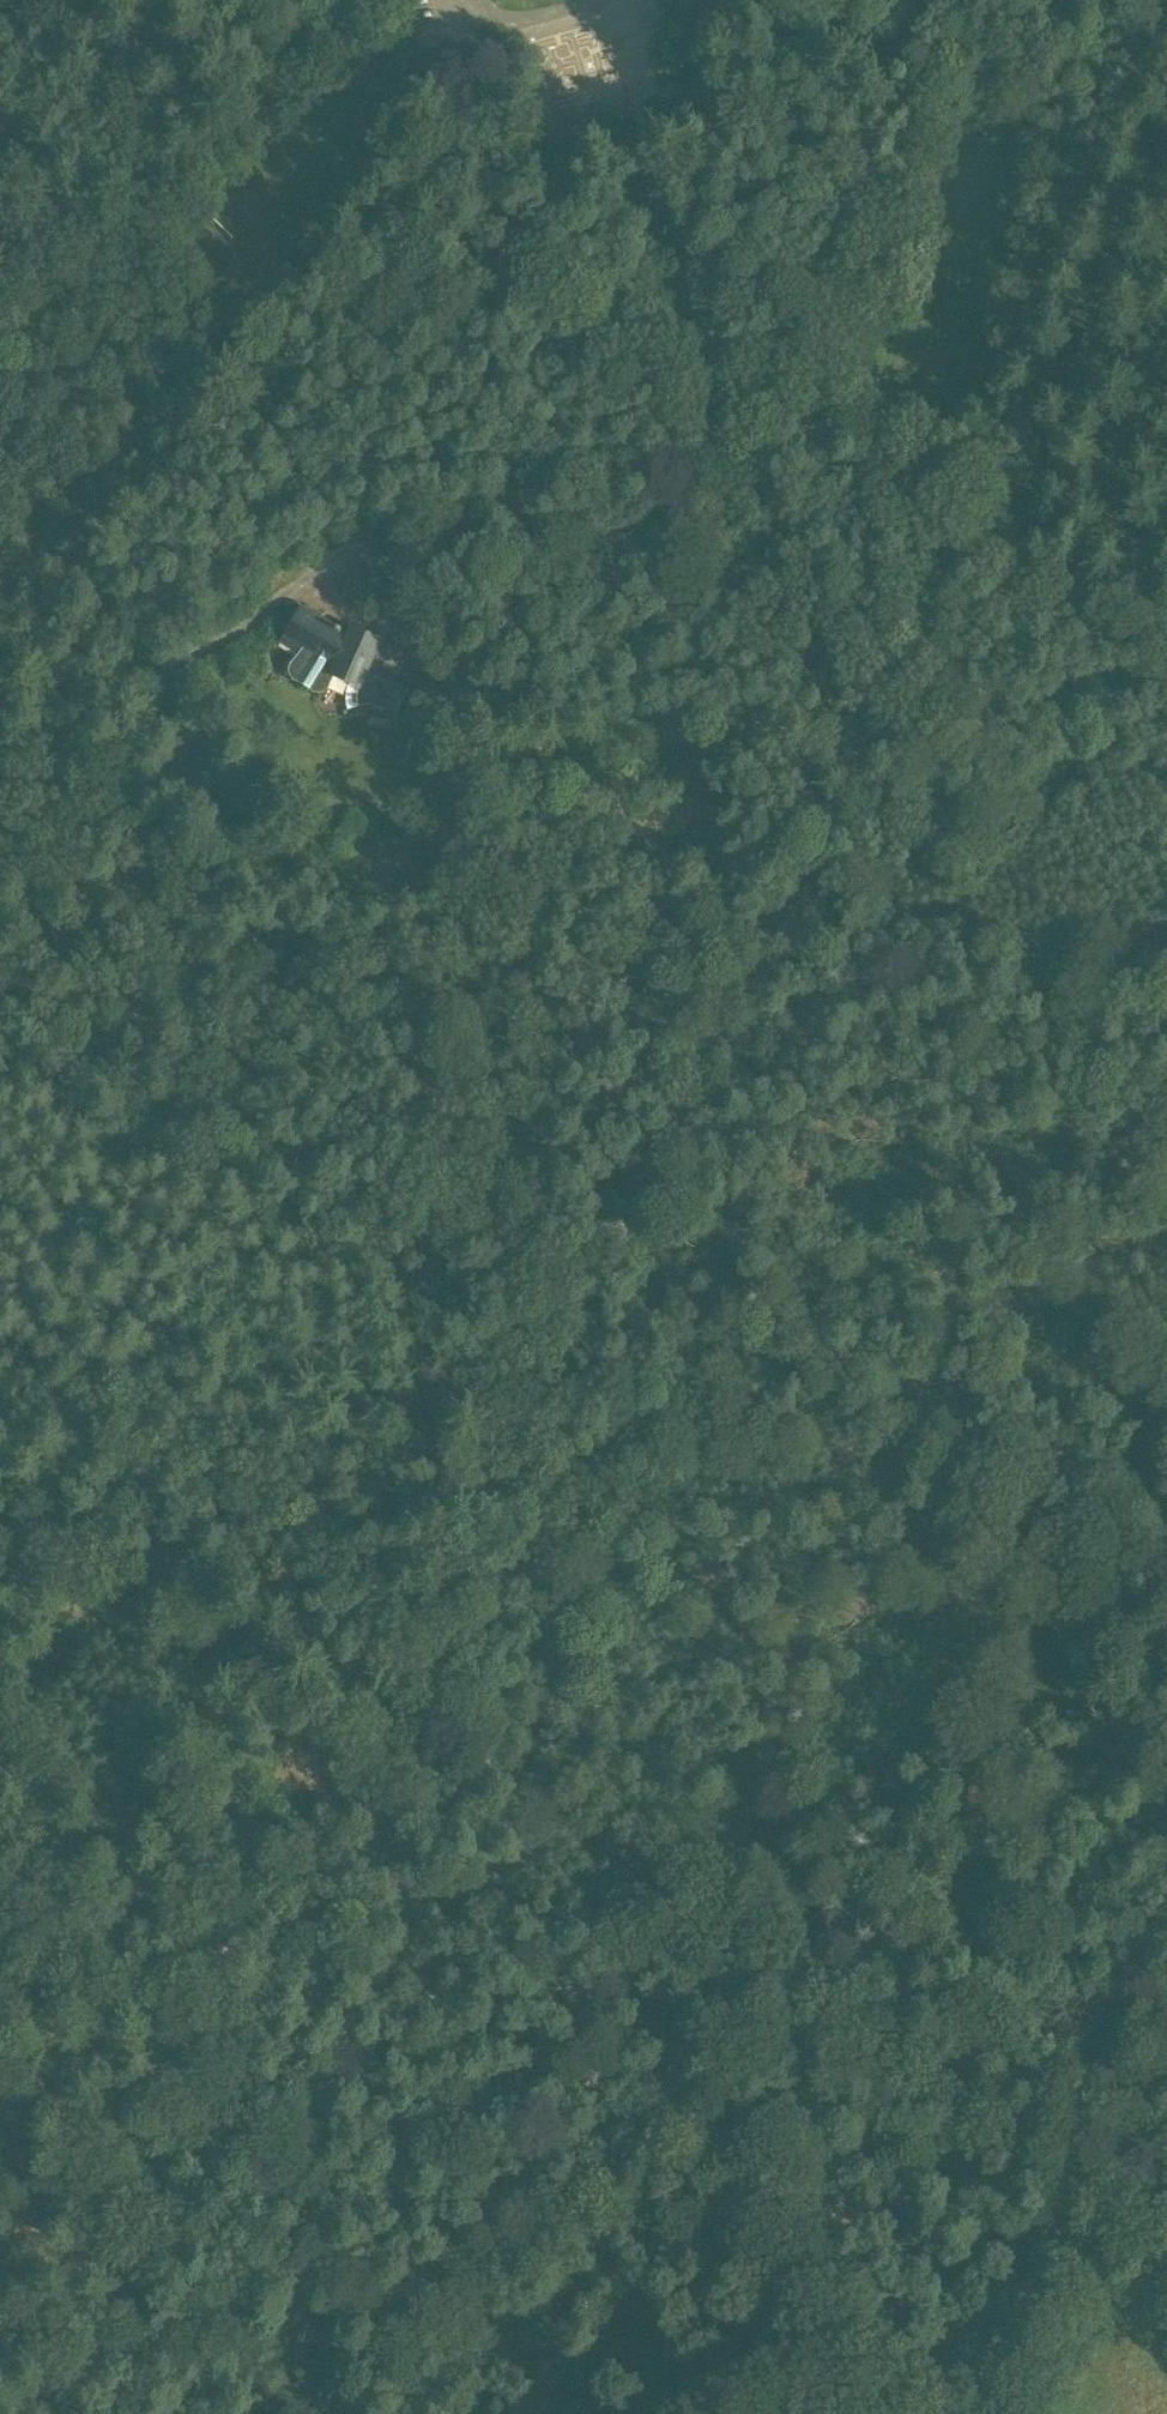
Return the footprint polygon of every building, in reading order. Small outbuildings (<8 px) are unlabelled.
[(332,628),(301,610),(281,641),(300,653),(290,665),(289,670),(290,675),(293,679),(314,692),(319,692),(324,691),(328,688),(333,676),(358,686),(357,688),(356,691),(356,694),(355,696),(355,699),(356,701),(356,703),(357,707),(375,701),(393,709),(406,678),(369,662),(378,641),(351,629),(349,635),(333,625),(332,628)] [(416,721),(423,706),(409,700),(403,715),(416,721)]
